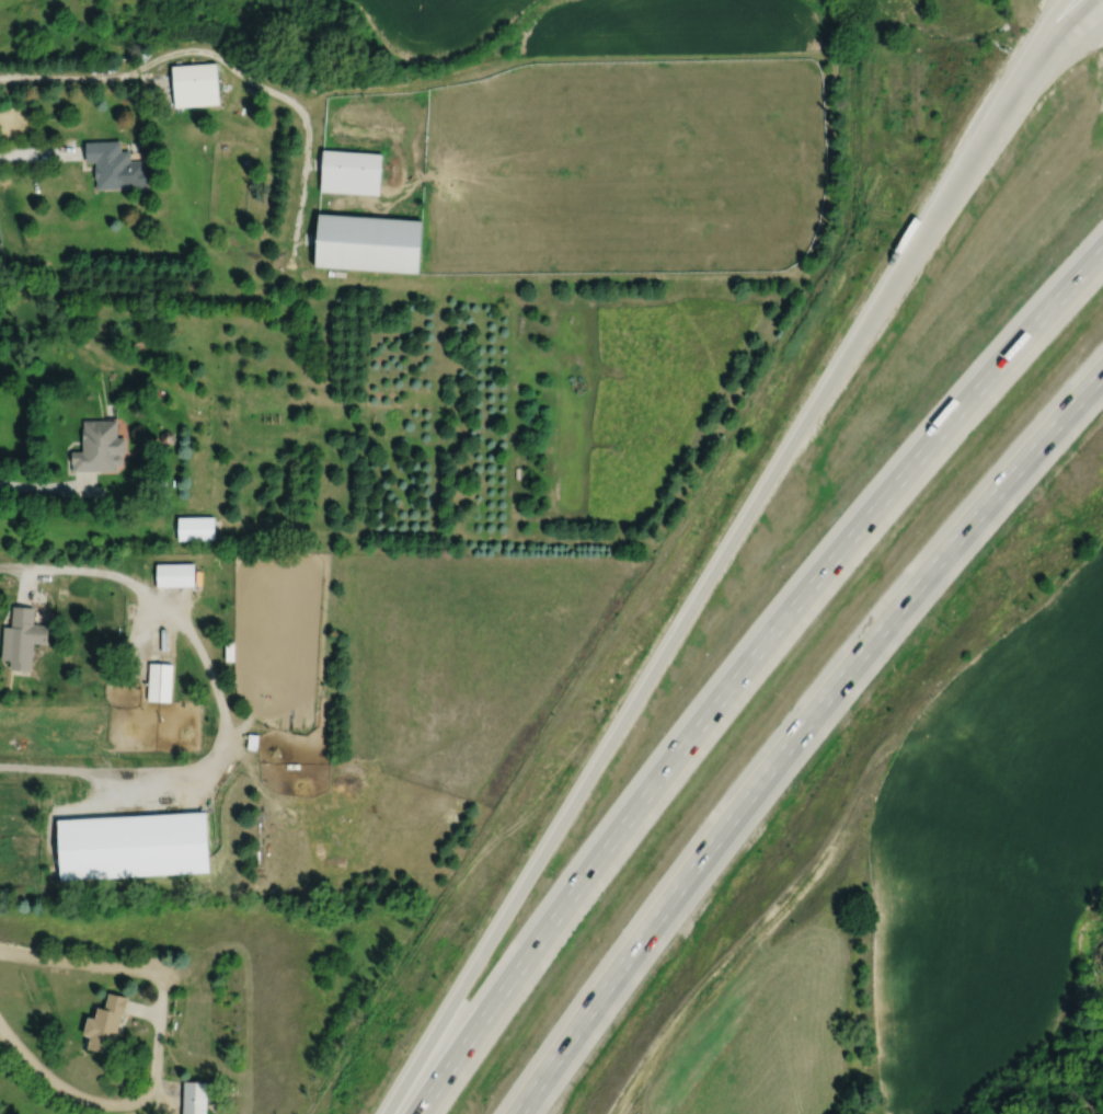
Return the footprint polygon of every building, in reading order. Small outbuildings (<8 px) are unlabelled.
[(167,65),(169,107),(215,105),(213,62),(167,65)] [(127,150),(117,150),(117,140),(81,140),(81,161),(92,161),(92,188),(127,188),(127,150)] [(316,192),(376,194),(377,152),(317,150),(316,192)] [(310,214),(307,268),(415,274),(418,220),(310,214)] [(114,421),(80,420),(79,451),(67,451),(67,470),(119,472),(120,437),(113,437),(114,421)] [(212,516),(173,516),(173,541),(212,541),(212,516)] [(193,563),(152,563),(152,587),(193,587),(193,563)] [(4,659),(4,669),(26,670),(28,642),(42,643),(43,624),(29,623),(30,607),(8,605),(6,626),(0,625),(0,659),(4,659)] [(144,701),(168,701),(168,662),(144,662),(144,701)] [(49,818),(51,879),(206,874),(204,813),(49,818)] [(108,1056),(123,998),(103,993),(99,1008),(91,1007),(87,1019),(80,1017),(76,1035),(84,1037),(81,1049),(108,1056)] [(177,1082),(177,1113),(203,1113),(203,1082),(177,1082)]
